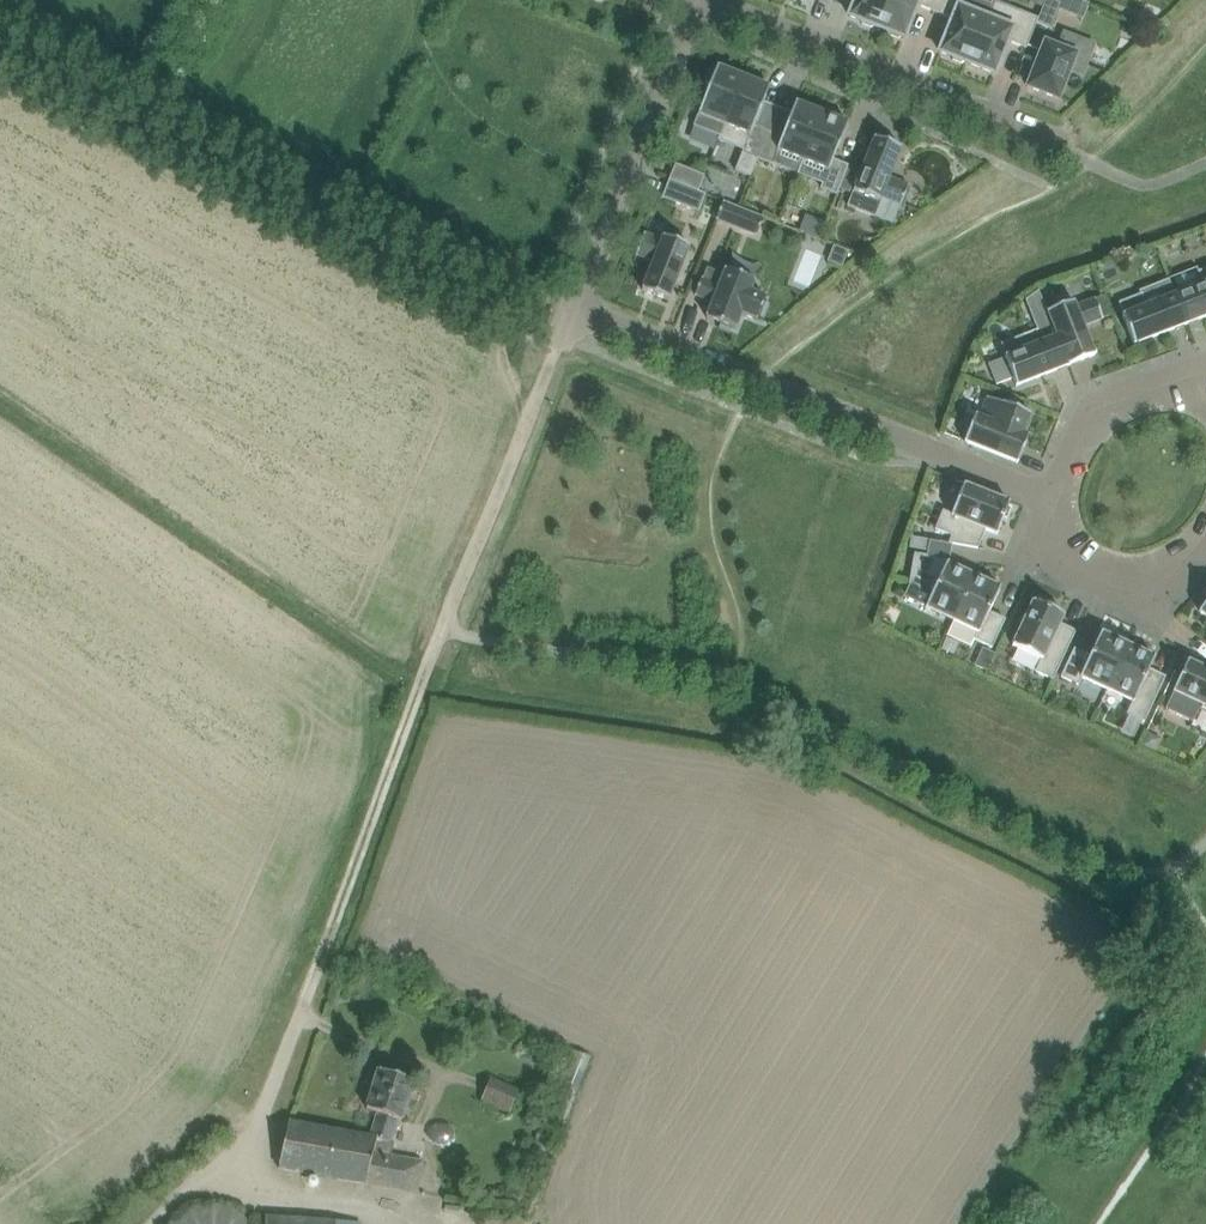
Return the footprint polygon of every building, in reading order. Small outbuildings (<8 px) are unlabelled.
[(849,16),(861,20),(862,23),(871,27),(874,26),(877,27),(887,0),(856,0),(849,16)] [(877,27),(904,38),(918,4),(935,11),(940,0),(887,0),(877,27)] [(935,11),(953,19),(940,52),(951,56),(953,60),(962,63),(965,62),(967,63),(986,17),(991,4),(981,0),(940,0),(935,11)] [(967,63),(995,74),(1008,40),(1027,48),(1037,23),(1039,18),(1038,17),(1019,10),(1006,5),(993,0),(991,4),(986,17),(967,63)] [(1037,23),(1052,29),(1063,3),(1064,0),(1046,0),(1038,17),(1039,18),(1037,23)] [(1095,43),(1063,30),(1057,47),(1045,42),(1028,87),(1059,99),(1069,72),(1083,77),(1095,43)] [(1154,36),(1160,42),(1161,43),(1167,37),(1160,30),(1154,36)] [(694,125),(720,136),(744,77),(718,66),(715,72),(709,70),(704,81),(711,83),(694,125)] [(744,77),(724,126),(749,136),(736,170),(751,175),(758,158),(769,129),(756,123),(770,87),(744,77)] [(783,134),(769,129),(758,158),(773,164),(778,150),(803,160),(822,112),(796,102),(783,134)] [(822,112),(803,160),(828,170),(821,188),(837,194),(847,168),(848,165),(834,159),(848,123),(841,119),(842,116),(829,110),(827,114),(822,112)] [(890,177),(901,148),(875,137),(848,206),(874,216),(882,197),(902,205),(909,185),(890,177)] [(676,164),(670,179),(699,191),(705,175),(676,164)] [(847,168),(839,189),(848,193),(857,171),(847,168)] [(706,194),(699,191),(670,179),(663,197),(699,211),(706,194)] [(724,201),(717,220),(757,236),(764,217),(738,206),(724,201)] [(806,215),(799,231),(819,239),(825,223),(806,215)] [(642,289),(669,300),(690,247),(664,236),(662,240),(644,232),(636,254),(653,261),(642,289)] [(835,245),(828,261),(842,266),(843,267),(844,265),(850,251),(835,245)] [(1096,267),(1102,283),(1117,278),(1112,265),(1108,267),(1106,263),(1096,267)] [(702,279),(695,295),(713,302),(707,318),(736,329),(741,316),(756,322),(766,298),(755,293),(759,283),(726,270),(724,274),(707,268),(703,279),(702,279)] [(1175,294),(1187,324),(1205,316),(1205,269),(1199,271),(1204,283),(1175,294)] [(1123,315),(1134,344),(1187,324),(1175,294),(1171,282),(1120,302),(1125,314),(1123,315)] [(1052,324),(1057,336),(1058,336),(1069,365),(1095,355),(1084,326),(1103,318),(1095,298),(1076,306),(1074,301),(1047,312),(1052,324)] [(1006,358),(990,364),(997,384),(1013,378),(1016,386),(1069,365),(1058,336),(1057,336),(1052,324),(1025,335),(1002,344),(1007,355),(1005,356),(1006,358)] [(975,415),(965,442),(1018,463),(1029,436),(1023,434),(1031,414),(1025,412),(1028,404),(1007,396),(1004,404),(988,397),(980,417),(975,415)] [(1010,503),(1009,503),(964,485),(952,514),(943,511),(936,529),(952,536),(949,543),(978,548),(985,529),(997,534),(1003,519),(1007,521),(1013,508),(1009,506),(1010,503)] [(911,536),(909,547),(928,551),(930,539),(911,536)] [(915,554),(910,584),(932,595),(926,607),(953,620),(974,576),(947,563),(948,560),(915,554)] [(974,576),(953,620),(978,632),(975,639),(992,647),(1005,619),(990,612),(1001,588),(988,582),(990,578),(977,572),(975,576),(974,576)] [(1034,601),(1013,645),(1041,659),(1036,671),(1053,679),(1076,631),(1060,624),(1064,615),(1049,608),(1051,604),(1039,598),(1037,602),(1034,601)] [(1082,677),(1107,689),(1128,645),(1127,644),(1128,640),(1116,634),(1114,638),(1101,632),(1090,656),(1074,649),(1061,677),(1078,685),(1082,677)] [(1128,645),(1107,689),(1133,701),(1127,713),(1144,721),(1165,677),(1150,669),(1155,658),(1128,645)] [(996,654),(983,648),(975,666),(988,672),(996,654)] [(1188,661),(1166,708),(1194,721),(1201,709),(1205,711),(1205,669),(1188,661)] [(1147,732),(1141,746),(1155,752),(1162,739),(1147,732)] [(377,1071),(365,1111),(376,1113),(369,1137),(393,1141),(400,1119),(404,1120),(416,1082),(399,1077),(377,1071)] [(483,1103),(512,1114),(522,1088),(493,1077),(483,1103)] [(395,1142),(393,1141),(369,1137),(288,1122),(279,1168),(326,1178),(418,1194),(424,1161),(392,1154),(395,1142)] [(430,1130),(429,1135),(431,1139),(434,1142),(439,1143),(446,1143),(451,1141),(454,1137),(455,1133),(453,1128),(450,1125),(445,1124),(438,1125),(433,1126),(430,1130)] [(538,1139),(537,1145),(540,1150),(546,1151),(551,1147),(552,1136),(549,1131),(543,1130),(538,1133),(538,1139)] [(248,1223),(242,1217),(235,1212),(228,1209),(220,1207),(215,1206),(211,1206),(203,1207),(195,1209),(187,1212),(180,1217),(174,1223),(249,1223),(248,1223)]
